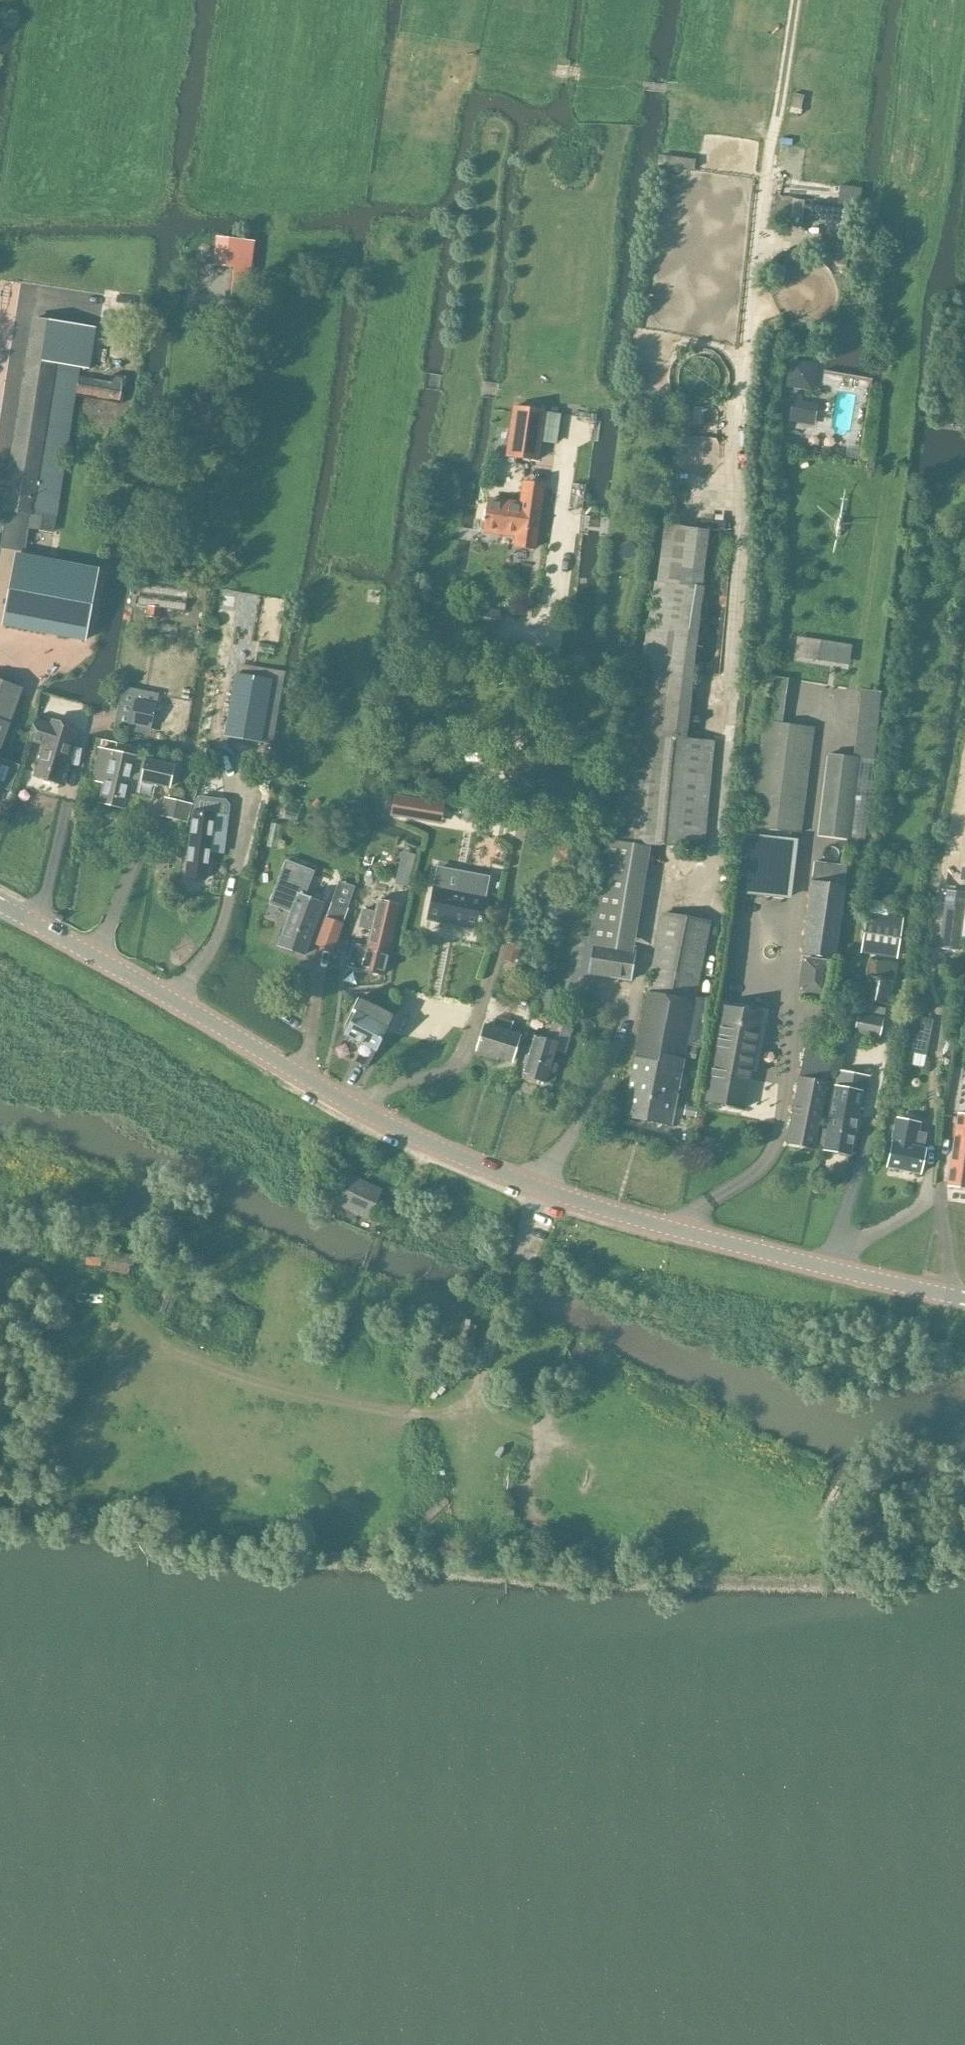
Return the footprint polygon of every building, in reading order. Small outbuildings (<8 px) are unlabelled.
[(216,255),(215,264),(236,266),(233,293),(243,295),(246,266),(248,266),(251,243),(219,239),(216,255)] [(0,548),(25,552),(28,530),(55,533),(56,518),(75,391),(120,399),(122,385),(77,378),(78,375),(41,369),(41,362),(89,369),(95,328),(93,328),(33,319),(27,366),(5,510),(4,511),(6,511),(0,548)] [(512,412),(506,455),(538,459),(540,441),(556,444),(557,438),(560,414),(544,412),(513,407),(512,412)] [(488,500),(484,530),(516,535),(514,545),(534,548),(543,486),(523,484),(520,504),(488,500)] [(16,553),(2,626),(85,641),(98,569),(16,553)] [(146,617),(160,619),(162,608),(148,606),(146,617)] [(235,676),(224,735),(261,742),(268,701),(279,702),(280,703),(285,672),(284,672),(273,670),(271,682),(235,676)] [(21,689),(0,682),(0,746),(21,689)] [(149,727),(154,703),(156,695),(138,691),(136,699),(131,724),(149,727)] [(37,717),(30,740),(44,744),(34,777),(60,784),(72,742),(70,741),(74,728),(37,717)] [(800,833),(813,728),(764,722),(751,827),(800,833)] [(616,774),(610,840),(704,848),(714,743),(686,740),(631,736),(623,735),(619,734),(616,774)] [(99,749),(94,772),(105,774),(99,802),(123,807),(129,778),(169,787),(173,765),(99,749)] [(847,838),(857,758),(828,755),(818,835),(847,838)] [(395,796),(391,815),(425,821),(428,802),(395,796)] [(164,797),(160,816),(187,822),(192,804),(164,797)] [(182,865),(181,875),(186,875),(186,876),(204,878),(208,850),(225,852),(230,816),(212,814),(198,812),(194,812),(193,820),(187,866),(182,865)] [(732,892),(738,893),(790,900),(798,840),(739,833),(732,892)] [(598,885),(591,924),(640,933),(648,894),(653,895),(661,854),(640,850),(632,891),(598,885)] [(402,851),(394,884),(407,887),(416,855),(402,851)] [(834,958),(847,866),(815,862),(802,953),(834,958)] [(286,863),(271,903),(291,911),(278,946),(304,954),(322,903),(302,896),(311,872),(286,863)] [(434,887),(428,919),(478,929),(479,922),(481,922),(482,917),(480,917),(484,897),(488,877),(458,872),(455,891),(434,887)] [(361,910),(357,929),(371,931),(368,945),(389,949),(399,904),(377,900),(374,913),(361,910)] [(333,950),(343,924),(347,909),(331,903),(326,918),(316,944),(333,950)] [(963,908),(944,906),(938,947),(957,950),(963,908)] [(861,953),(897,959),(904,918),(868,912),(861,953)] [(662,914),(649,985),(695,994),(708,923),(662,914)] [(505,962),(518,964),(521,943),(509,941),(505,962)] [(352,943),(347,966),(383,974),(389,949),(368,945),(367,947),(352,943)] [(594,946),(589,974),(595,974),(631,980),(636,953),(632,953),(594,946)] [(878,1037),(882,1018),(884,1008),(871,1006),(872,1001),(889,1005),(896,964),(869,959),(855,1032),(878,1037)] [(380,994),(389,999),(392,983),(381,981),(380,994)] [(648,993),(628,1094),(675,1103),(694,1001),(695,994),(649,985),(648,993)] [(353,1018),(345,1035),(375,1051),(384,1034),(384,1033),(392,1016),(357,998),(352,1010),(356,1012),(353,1018)] [(723,1006),(705,1101),(744,1108),(762,1014),(723,1006)] [(913,1015),(908,1036),(906,1036),(903,1051),(925,1056),(928,1041),(932,1018),(913,1015)] [(485,1025),(477,1051),(511,1062),(519,1035),(510,1033),(513,1023),(495,1017),(492,1027),(485,1025)] [(569,1039),(572,1029),(560,1026),(557,1036),(569,1039)] [(545,1083),(557,1043),(534,1035),(522,1075),(545,1083)] [(814,1148),(831,1060),(828,1059),(830,1053),(808,1048),(806,1055),(804,1054),(787,1143),(814,1148)] [(849,1155),(861,1092),(835,1087),(826,1138),(821,1137),(819,1147),(824,1148),(823,1150),(849,1155)] [(628,1094),(624,1115),(670,1124),(675,1103),(628,1094)] [(958,1114),(948,1185),(964,1188),(964,1115),(958,1114)] [(919,1174),(924,1149),(913,1146),(918,1123),(898,1119),(887,1168),(919,1174)] [(345,1178),(336,1198),(369,1214),(378,1194),(345,1178)]
